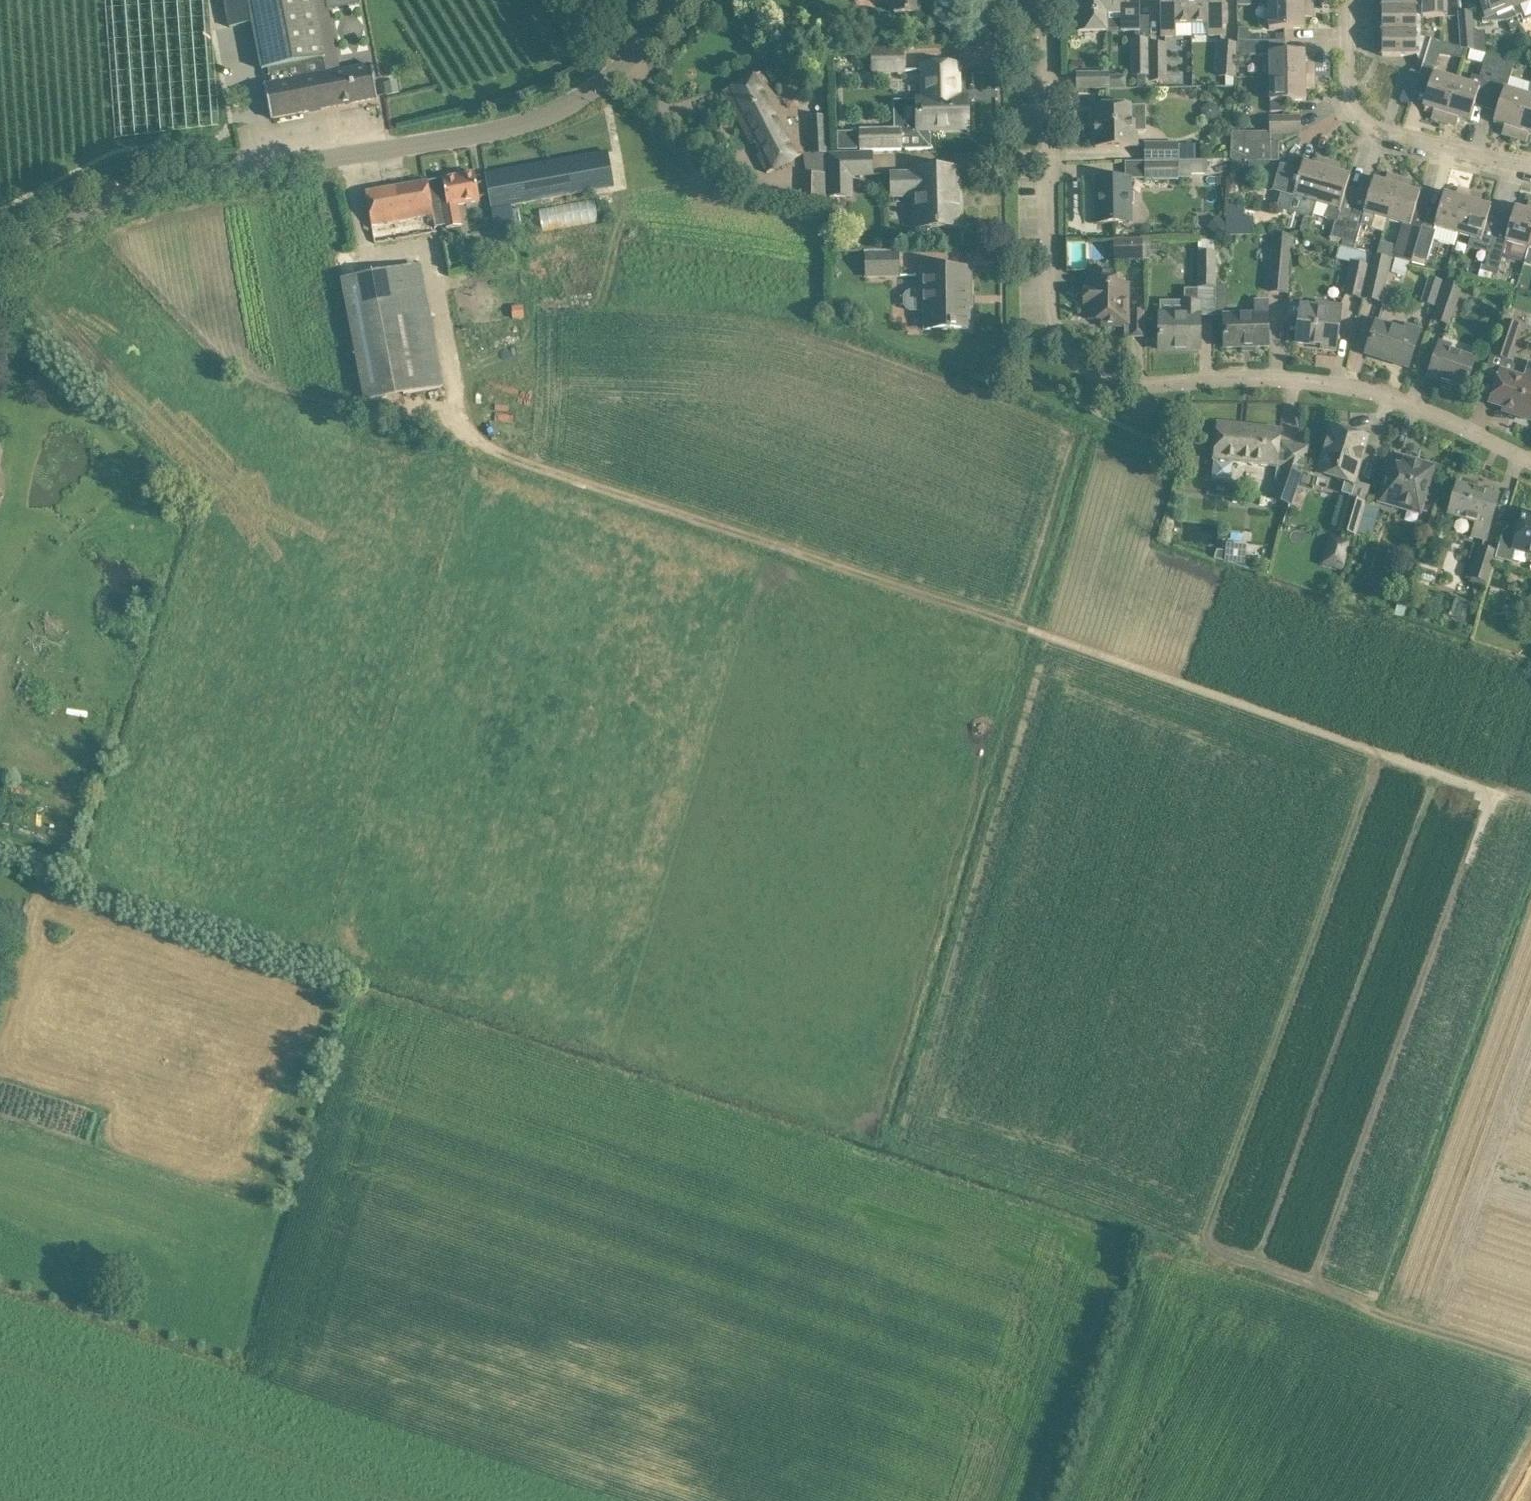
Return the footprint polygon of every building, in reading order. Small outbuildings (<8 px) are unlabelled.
[(230,27),(253,23),(262,70),(268,69),(271,85),(265,86),(268,98),(271,118),(377,98),(370,66),(339,71),(326,0),(224,0),(230,27)] [(921,0),(896,0),(894,13),(920,16),(921,0)] [(1108,17),(1108,0),(1077,0),(1077,32),(1109,31),(1109,17),(1108,17)] [(1139,0),(1108,0),(1108,17),(1109,17),(1124,17),(1124,32),(1139,32),(1139,0)] [(1192,24),(1192,0),(1161,0),(1162,37),(1175,37),(1175,25),(1192,24)] [(1222,8),(1222,0),(1192,0),(1192,24),(1209,24),(1209,36),(1222,36),(1222,8)] [(1447,3),(1447,0),(1422,0),(1422,17),(1448,17),(1447,3)] [(1482,8),(1483,22),(1507,22),(1511,32),(1521,28),(1518,21),(1515,15),(1509,0),(1479,0),(1482,8)] [(1515,15),(1518,21),(1522,20),(1523,22),(1530,19),(1530,0),(1509,0),(1515,15)] [(1313,5),(1269,5),(1269,29),(1305,29),(1304,17),(1313,17),(1313,5)] [(1382,32),(1417,32),(1416,7),(1382,8),(1382,32)] [(1458,14),(1461,47),(1474,51),(1471,13),(1458,14)] [(1238,42),(1248,42),(1249,29),(1239,28),(1238,42)] [(1417,32),(1382,32),(1383,56),(1417,56),(1417,32)] [(1133,41),(1133,76),(1149,75),(1149,41),(1133,41)] [(1305,64),(1305,52),(1266,53),(1266,41),(1248,42),(1238,42),(1237,56),(1270,56),(1270,77),(1315,76),(1314,64),(1305,64)] [(1431,41),(1424,66),(1436,69),(1443,44),(1431,41)] [(1152,45),(1152,81),(1166,81),(1166,45),(1152,45)] [(1221,45),(1219,77),(1235,78),(1237,47),(1221,45)] [(873,49),(873,66),(873,73),(903,72),(902,49),(873,49)] [(1456,127),(1459,118),(1470,121),(1482,84),(1492,87),(1501,57),(1487,54),(1480,77),(1473,74),(1469,85),(1456,81),(1444,123),(1456,127)] [(1502,94),(1494,123),(1505,126),(1502,135),(1514,139),(1527,96),(1507,90),(1516,61),(1501,57),(1492,87),(1491,91),(1502,94)] [(929,130),(968,129),(968,99),(959,99),(958,65),(924,66),(925,100),(894,101),(895,129),(860,129),(861,151),(932,150),(931,135),(929,135),(929,130)] [(767,173),(804,154),(763,72),(723,92),(751,146),(755,143),(760,153),(758,155),(767,173)] [(1078,88),(1098,88),(1109,88),(1109,74),(1078,74),(1078,88)] [(1444,123),(1456,81),(1433,74),(1423,107),(1434,111),(1431,119),(1444,123)] [(1127,76),(1110,76),(1110,89),(1127,89),(1127,76)] [(1270,77),(1271,112),(1284,112),(1284,101),(1306,101),(1306,89),(1315,89),(1315,76),(1270,77)] [(1412,105),(1413,100),(1403,96),(1401,102),(1412,105)] [(1527,96),(1514,139),(1526,142),(1529,133),(1530,134),(1530,97),(1527,96)] [(827,127),(823,98),(807,100),(810,130),(827,127)] [(1096,148),(1116,147),(1138,147),(1137,131),(1130,131),(1129,105),(1092,106),(1093,126),(1095,126),(1096,148)] [(1271,134),(1280,134),(1300,133),(1300,117),(1271,118),(1271,134)] [(839,132),(839,150),(858,150),(858,132),(839,132)] [(1232,144),(1241,145),(1243,133),(1232,132),(1232,144)] [(1260,145),(1241,145),(1232,144),(1231,157),(1233,157),(1232,162),(1259,161),(1260,145)] [(1146,162),(1196,160),(1195,145),(1178,145),(1146,145),(1146,162)] [(614,187),(611,172),(608,153),(487,175),(493,209),(614,187)] [(854,197),(854,176),(873,175),(873,153),(829,154),(830,197),(854,197)] [(1317,204),(1329,161),(1317,157),(1315,166),(1303,163),(1301,172),(1276,165),(1271,184),(1269,191),(1281,195),(1277,208),(1290,212),(1285,229),(1308,236),(1317,204)] [(1146,180),(1179,179),(1191,178),(1191,170),(1201,169),(1201,160),(1196,160),(1146,162),(1146,163),(1146,180)] [(1342,241),(1358,191),(1347,188),(1350,177),(1339,173),(1342,164),(1329,161),(1317,204),(1329,207),(1326,218),(1336,222),(1331,238),(1342,241)] [(916,228),(942,227),(962,227),(960,169),(915,170),(915,174),(893,175),(894,196),(916,196),(916,228)] [(481,201),(479,192),(475,173),(366,193),(375,244),(438,233),(437,227),(447,225),(447,229),(462,226),(458,205),(481,201)] [(1384,232),(1387,221),(1400,178),(1387,174),(1385,183),(1374,179),(1369,194),(1358,191),(1342,241),(1341,246),(1355,250),(1362,225),(1384,232)] [(1409,190),(1412,181),(1400,178),(1387,221),(1404,226),(1394,258),(1412,264),(1414,258),(1415,258),(1421,237),(1420,236),(1409,233),(1420,193),(1409,190)] [(1098,223),(1118,223),(1131,222),(1130,179),(1097,179),(1098,223)] [(1458,235),(1470,192),(1458,188),(1456,197),(1444,194),(1433,232),(1423,229),(1423,228),(1422,228),(1420,236),(1421,237),(1415,258),(1428,262),(1435,241),(1455,246),(1458,235)] [(828,205),(828,190),(805,191),(805,205),(828,205)] [(1490,255),(1500,221),(1488,218),(1491,207),(1480,204),(1483,195),(1470,192),(1458,235),(1470,238),(1468,248),(1490,255)] [(1530,241),(1530,203),(1529,202),(1526,211),(1515,208),(1510,225),(1500,221),(1490,255),(1485,272),(1497,276),(1507,242),(1529,248),(1530,241)] [(1226,223),(1226,234),(1253,236),(1254,205),(1228,203),(1226,223)] [(1226,234),(1226,223),(1221,218),(1210,229),(1217,236),(1223,236),(1226,234)] [(1287,294),(1290,264),(1293,237),(1276,235),(1270,292),(1287,294)] [(1145,259),(1143,243),(1143,240),(1115,241),(1115,262),(1145,261),(1145,259)] [(1198,288),(1215,288),(1216,240),(1199,240),(1198,288)] [(868,277),(900,276),(900,250),(868,250),(868,277)] [(1381,302),(1391,259),(1372,254),(1363,298),(1381,302)] [(1361,299),(1369,264),(1353,261),(1352,265),(1345,295),(1361,299)] [(343,279),(366,402),(445,386),(422,264),(343,279)] [(966,294),(971,294),(970,269),(924,269),(924,291),(910,291),(906,294),(904,297),(904,306),(907,310),(911,311),(927,311),(927,330),(969,329),(968,306),(966,306),(966,294)] [(1115,272),(1108,272),(1088,272),(1088,288),(1085,288),(1085,306),(1088,306),(1088,319),(1103,319),(1103,326),(1133,326),(1133,338),(1145,338),(1145,311),(1127,311),(1127,284),(1115,284),(1115,272)] [(1449,327),(1461,289),(1465,277),(1450,272),(1447,281),(1446,280),(1437,308),(1440,309),(1435,322),(1449,327)] [(1437,308),(1446,280),(1429,275),(1421,303),(1437,308)] [(1268,315),(1267,315),(1266,300),(1255,301),(1255,316),(1224,316),(1225,348),(1268,347),(1268,315)] [(1200,303),(1198,303),(1184,303),(1184,315),(1160,315),(1160,350),(1200,350),(1200,303)] [(1336,351),(1338,331),(1340,314),(1317,311),(1318,307),(1301,305),(1297,343),(1322,346),(1322,349),(1336,351)] [(1528,362),(1524,376),(1513,372),(1515,367),(1512,361),(1509,360),(1520,327),(1504,322),(1493,355),(1491,355),(1483,378),(1497,383),(1491,403),(1513,410),(1512,414),(1530,420),(1530,363),(1528,362)] [(1408,368),(1414,349),(1421,330),(1407,326),(1405,332),(1377,323),(1367,355),(1408,368)] [(1465,389),(1472,370),(1475,359),(1450,351),(1452,346),(1440,343),(1429,377),(1465,389)] [(1277,468),(1280,448),(1281,431),(1218,424),(1214,460),(1212,480),(1232,482),(1233,463),(1277,468)] [(1354,485),(1362,457),(1368,438),(1332,428),(1318,474),(1354,485)] [(1304,470),(1309,446),(1282,444),(1281,449),(1280,448),(1277,468),(1281,468),(1279,475),(1274,491),(1271,500),(1291,507),(1304,470)] [(1420,514),(1428,486),(1434,467),(1405,459),(1402,467),(1391,464),(1380,502),(1406,510),(1420,514)] [(1486,541),(1493,515),(1499,496),(1457,484),(1448,515),(1477,524),(1473,537),(1486,541)] [(1356,536),(1357,533),(1365,505),(1349,500),(1340,532),(1344,533),(1343,538),(1354,541),(1356,536)] [(1365,505),(1357,533),(1373,537),(1380,509),(1365,505)] [(1524,513),(1518,536),(1503,531),(1498,551),(1496,558),(1511,563),(1514,551),(1530,555),(1528,560),(1530,560),(1530,515),(1524,513)] [(1343,571),(1350,543),(1328,537),(1321,565),(1343,571)] [(1496,558),(1498,551),(1480,546),(1470,578),(1472,578),(1471,583),(1485,587),(1486,583),(1488,583),(1496,558)] [(1226,563),(1227,552),(1217,551),(1214,560),(1226,563)] [(1257,573),(1259,557),(1245,556),(1244,569),(1257,573)]
